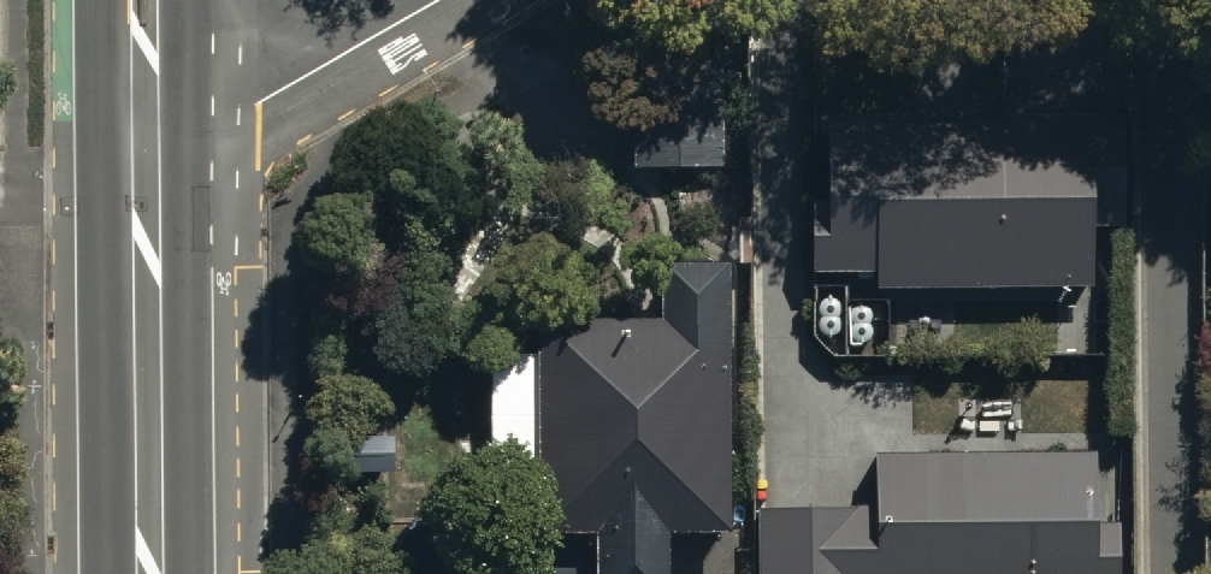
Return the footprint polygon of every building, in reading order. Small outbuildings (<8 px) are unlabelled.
[(634,166),(724,166),(724,71),(634,71),(634,166)] [(1096,302),(1097,154),(934,153),(934,202),(880,202),(880,213),(838,213),(838,314),(933,315),(933,301),(1096,302)] [(534,462),(534,521),(594,521),(594,573),(666,573),(666,516),(727,516),(727,251),(656,252),(656,307),(534,307),(533,411),(523,411),(523,462),(534,462)] [(878,454),(879,506),(756,508),(757,573),(1124,573),(1124,521),(1099,522),(1098,450),(878,454)]
